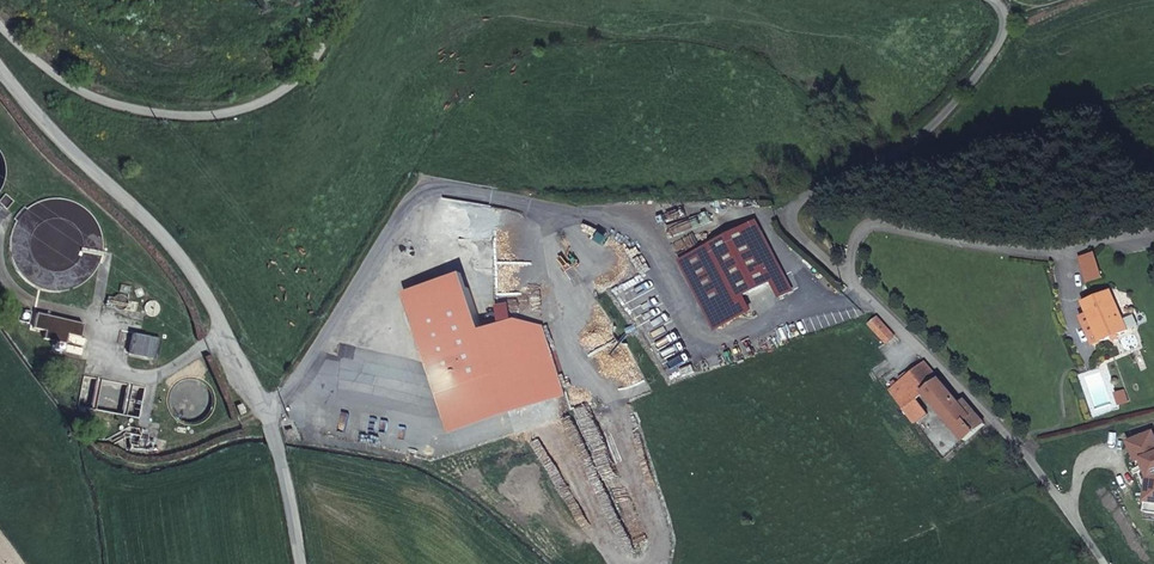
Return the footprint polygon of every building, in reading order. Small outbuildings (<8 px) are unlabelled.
[(14,200),(5,192),(0,198),(0,209),(3,205),(6,208),(14,200)] [(748,228),(775,284),(781,298),(795,292),(761,221),(748,228)] [(711,246),(746,316),(754,311),(748,298),(775,284),(748,228),(711,246)] [(681,262),(716,330),(746,316),(711,246),(681,262)] [(486,330),(466,275),(408,295),(455,435),(571,398),(546,327),(519,320),(486,330)] [(119,290),(129,292),(130,285),(120,283),(119,290)] [(1095,317),(1106,344),(1133,333),(1117,295),(1090,306),(1095,317)] [(125,307),(123,308),(132,310),(134,301),(128,300),(128,302),(127,304),(126,306),(125,307)] [(16,319),(28,322),(31,310),(19,307),(16,319)] [(80,336),(83,322),(36,311),(32,327),(45,329),(43,337),(64,342),(67,333),(80,336)] [(1098,347),(1106,344),(1095,317),(1087,320),(1098,347)] [(880,318),(879,318),(872,325),(888,343),(896,336),(880,318)] [(128,352),(155,358),(159,337),(132,332),(128,352)] [(926,362),(892,390),(919,422),(931,413),(919,398),(927,392),(968,440),(987,424),(966,399),(961,403),(926,362)] [(236,405),(240,415),(245,412),(241,403),(236,405)]
